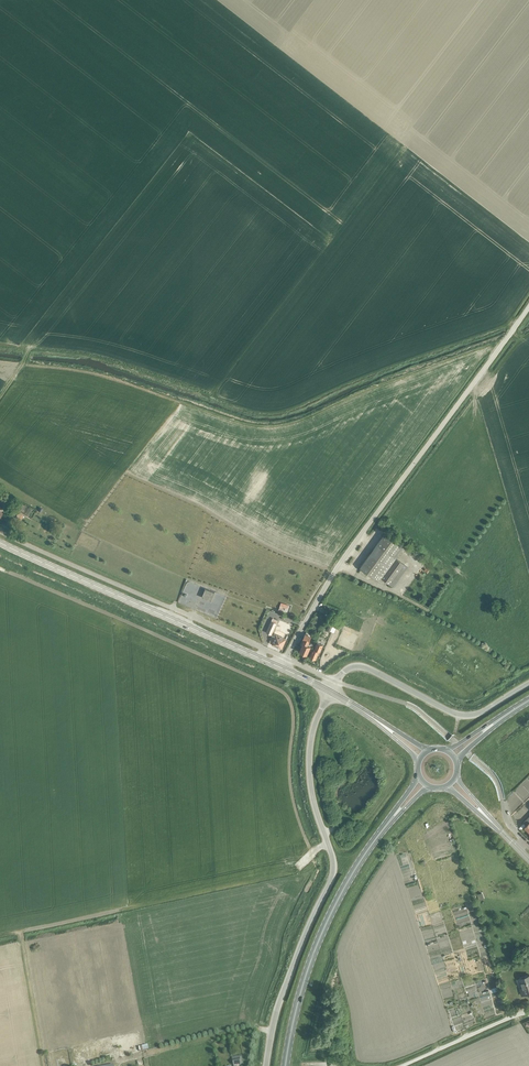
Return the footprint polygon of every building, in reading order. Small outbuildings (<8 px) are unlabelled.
[(381,578),(389,584),(404,564),(396,559),(404,548),(385,534),(360,568),(379,582),(381,578)] [(211,601),(215,593),(205,589),(202,597),(211,601)] [(266,633),(271,635),(278,621),(272,619),(266,633)] [(281,649),(285,639),(286,639),(276,634),(274,637),(272,636),(269,643),(273,645),(272,645),(281,649)] [(309,642),(311,637),(305,634),(302,640),(303,640),(300,644),(302,645),(299,651),(302,653),(302,654),(305,656),(306,654),(307,655),(310,646),(312,643),(309,642)] [(313,648),(309,656),(311,657),(310,658),(314,659),(315,659),(319,651),(320,651),(323,645),(317,642),(314,648),(313,648)] [(528,992),(528,975),(520,978),(523,989),(520,990),(522,995),(528,992)] [(241,1064),(239,1056),(232,1058),(233,1065),(241,1064)]
